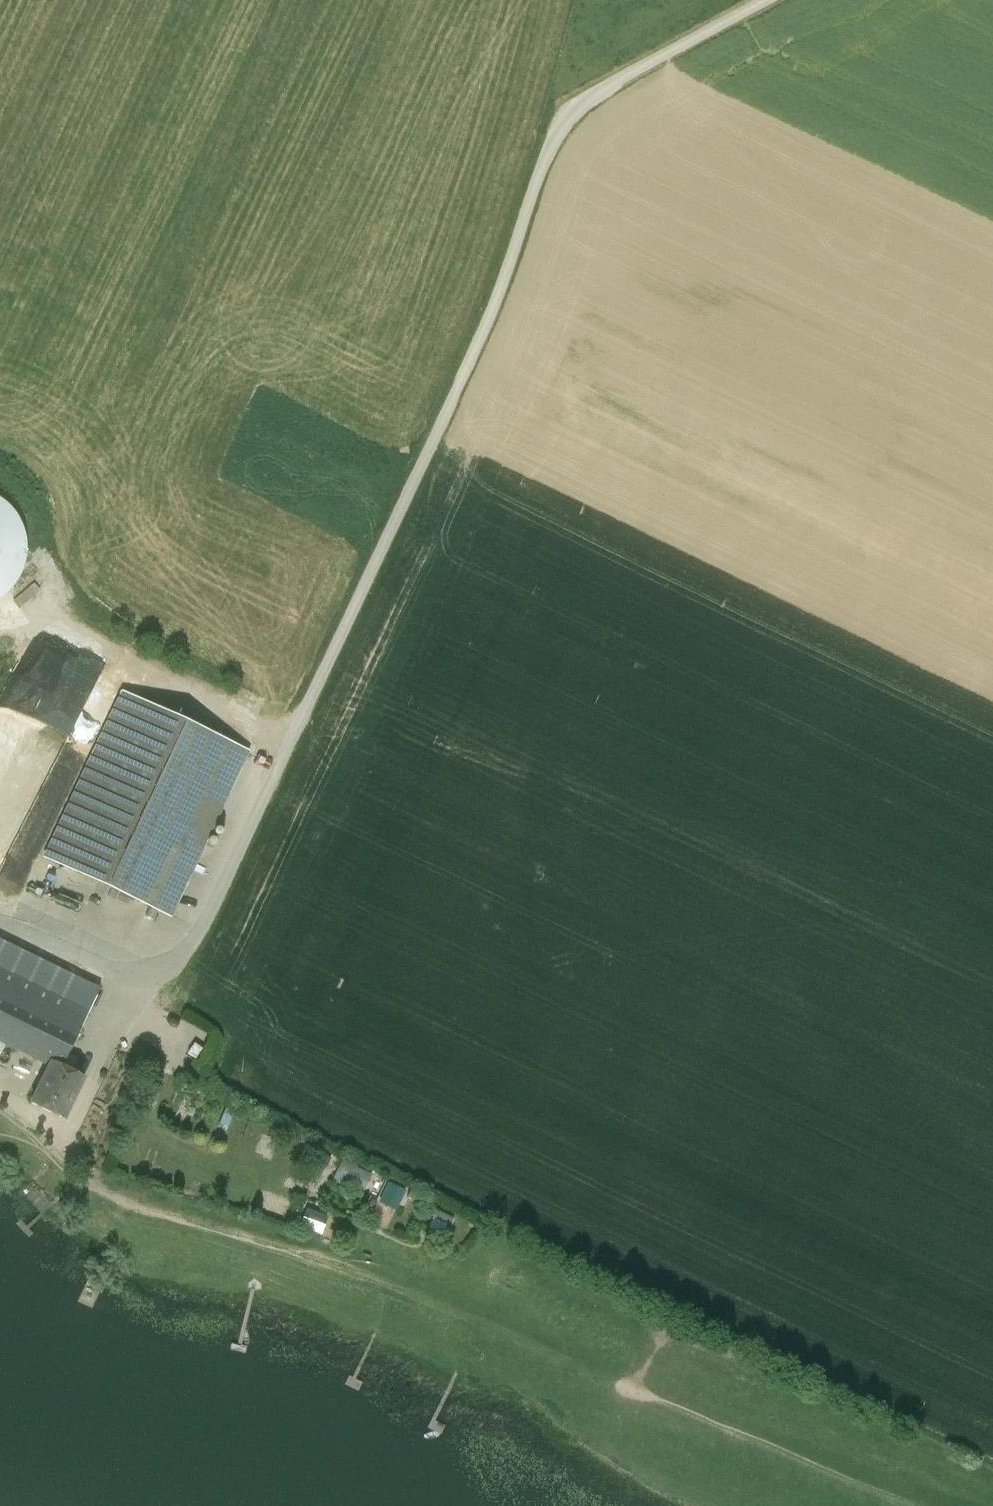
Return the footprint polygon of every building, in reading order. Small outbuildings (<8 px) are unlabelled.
[(36,542),(0,510),(0,583),(36,542)] [(244,751),(121,693),(44,858),(166,915),(244,751)] [(0,943),(0,970),(87,1012),(98,990),(0,943)] [(0,970),(0,1040),(49,1064),(50,1062),(60,1068),(87,1012),(0,970)] [(60,1068),(50,1062),(49,1064),(30,1104),(60,1118),(63,1117),(64,1116),(65,1115),(83,1079),(60,1068)] [(366,1177),(343,1166),(335,1183),(343,1187),(345,1184),(360,1191),(366,1177)] [(389,1181),(379,1202),(399,1211),(408,1190),(389,1181)]
